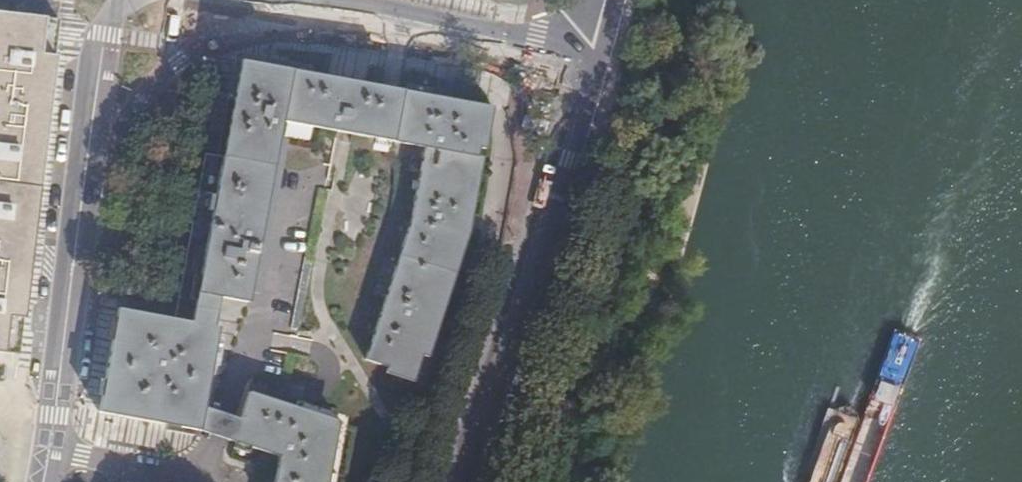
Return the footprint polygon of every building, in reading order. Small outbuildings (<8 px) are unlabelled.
[(20,354),(41,169),(55,43),(58,22),(0,13),(0,352),(20,354)] [(217,157),(203,156),(191,219),(171,317),(115,311),(97,413),(145,421),(160,424),(165,425),(189,431),(212,437),(236,444),(273,458),(265,481),(321,481),(340,425),(251,394),(239,422),(199,410),(216,327),(210,326),(216,298),(243,303),(282,121),(424,150),(418,198),(415,225),(396,284),(370,363),(419,379),(451,281),(463,245),(465,238),(473,175),(481,110),(419,98),(236,62),(217,157)]
